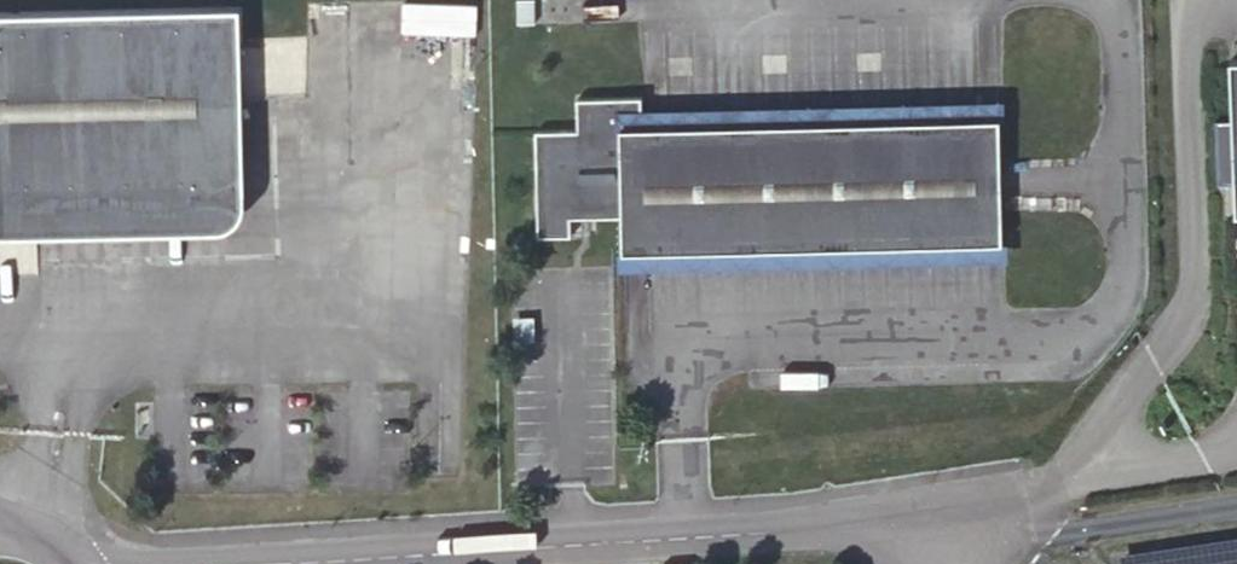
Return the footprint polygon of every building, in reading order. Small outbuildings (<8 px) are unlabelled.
[(0,3),(0,189),(212,184),(208,32),(244,31),(243,0),(124,0),(0,3)] [(510,11),(527,10),(526,0),(510,0),(510,11)] [(248,191),(244,31),(208,32),(212,184),(0,189),(0,226),(223,220),(234,219),(241,215),(246,209),(248,201),(248,191)] [(1002,240),(999,113),(641,121),(641,104),(640,93),(577,94),(577,127),(535,128),(537,233),(570,233),(570,211),(622,210),(623,248),(1002,240)] [(641,104),(641,121),(999,113),(1005,113),(1005,96),(641,104)] [(1235,181),(1232,117),(1214,117),(1216,181),(1235,181)] [(623,248),(617,248),(617,265),(1008,257),(1008,240),(1002,240),(623,248)]
